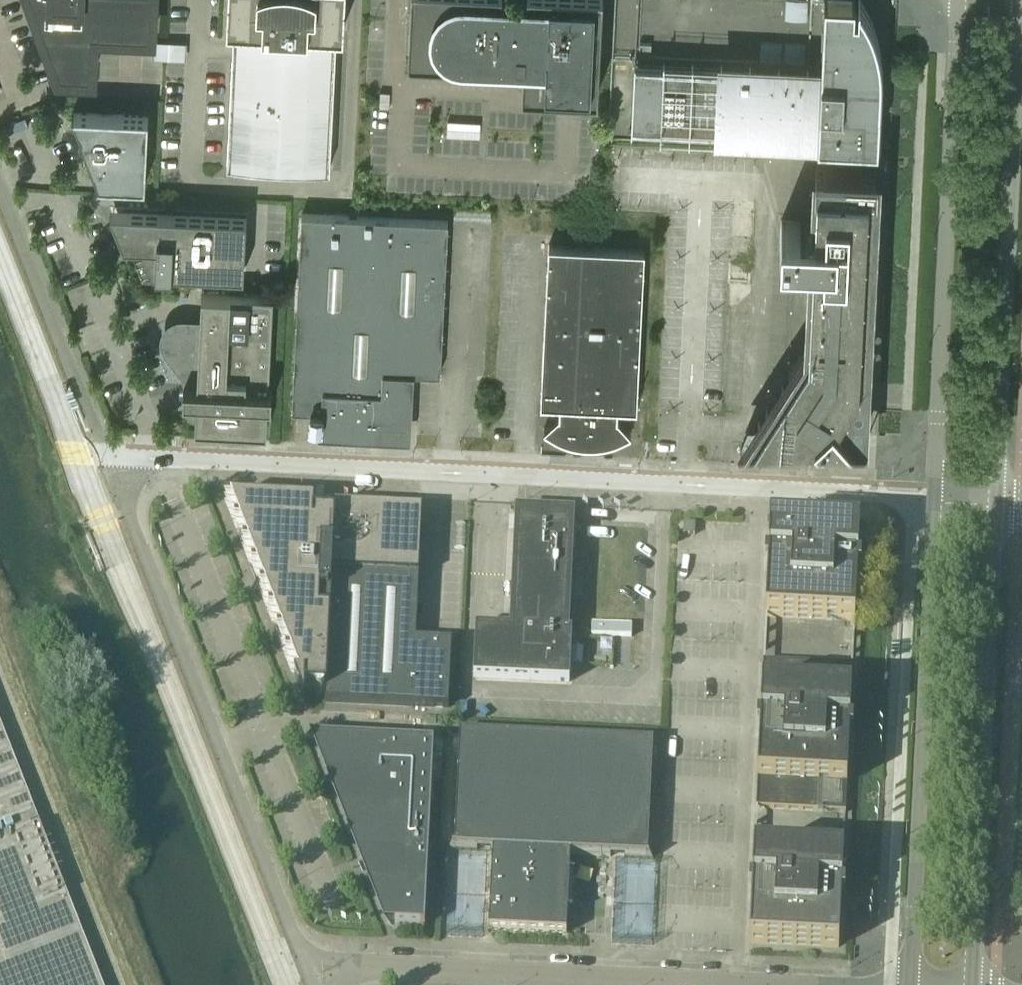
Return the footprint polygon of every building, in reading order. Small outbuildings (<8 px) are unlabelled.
[(59,71),(93,73),(95,30),(152,33),(154,0),(33,0),(59,71)] [(233,43),(227,162),(330,167),(337,26),(344,27),(345,0),(235,0),(233,43)] [(408,53),(499,58),(499,50),(524,51),(522,88),(581,91),(598,91),(600,60),(602,0),(411,0),(408,53)] [(880,51),(879,45),(878,39),(877,33),(875,28),(873,22),(870,16),(868,11),(865,5),(862,0),(824,0),(821,71),(636,62),(636,59),(635,59),(631,128),(632,128),(632,125),(817,134),(817,136),(878,139),(881,73),(881,67),(881,62),(881,56),(880,51)] [(808,58),(808,40),(763,39),(762,56),(808,58)] [(169,56),(170,42),(156,41),(156,55),(169,56)] [(145,182),(148,113),(73,109),(73,111),(98,178),(98,179),(145,182)] [(840,413),(836,409),(867,361),(877,166),(816,163),(813,220),(781,219),(780,244),(812,245),(807,343),(738,450),(808,454),(822,431),(844,455),(863,438),(847,420),(847,419),(848,418),(848,417),(848,416),(848,415),(847,414),(847,413),(846,412),(844,412),(843,412),(842,412),(841,412),(840,413)] [(247,214),(110,207),(124,242),(136,242),(145,265),(156,265),(155,269),(172,270),(172,268),(244,272),(247,214)] [(448,220),(301,213),(292,408),(310,409),(310,421),(320,422),(320,430),(380,433),(380,432),(383,432),(386,432),(388,431),(391,430),(393,429),(396,428),(398,426),(400,425),(402,423),(404,421),(405,419),(406,416),(407,414),(408,411),(408,409),(409,406),(410,406),(412,371),(440,372),(448,220)] [(627,434),(631,431),(617,416),(618,406),(636,407),(644,248),(548,243),(541,402),(559,403),(559,413),(544,427),(548,430),(552,432),(556,435),(561,437),(565,438),(570,440),(575,441),(579,442),(584,442),(589,443),(594,443),(599,442),(604,442),(608,441),(613,439),(618,438),(622,436),(627,434)] [(188,395),(188,399),(189,402),(189,404),(190,406),(191,408),(192,410),(195,412),(195,424),(267,427),(268,399),(271,400),(272,386),(269,386),(273,294),(201,290),(200,321),(183,321),(180,321),(178,321),(176,322),(174,323),(172,324),(170,326),(168,327),(167,329),(166,331),(165,333),(165,335),(164,338),(164,340),(165,342),(165,344),(166,347),(167,349),(169,350),(170,352),(185,370),(187,375),(189,382),(184,382),(183,395),(188,395)] [(825,476),(853,475),(852,457),(824,457),(825,476)] [(294,677),(304,704),(305,690),(315,691),(317,694),(319,695),(323,694),(324,691),(325,691),(324,702),(448,708),(452,642),(416,640),(422,511),(334,506),(333,518),(332,515),(330,514),(328,513),(326,514),(324,517),(314,517),(314,505),(226,501),(227,503),(231,503),(238,523),(234,523),(235,525),(239,525),(247,545),(243,545),(244,547),(248,547),(255,567),(252,567),(252,569),(256,569),(264,589),(260,589),(261,591),(265,591),(272,611),(269,611),(269,613),(273,613),(281,633),(277,633),(278,635),(282,635),(289,655),(286,655),(286,657),(291,658),(298,677),(294,677)] [(694,535),(695,524),(684,523),(683,534),(694,535)] [(518,528),(513,621),(513,629),(476,628),(473,677),(569,682),(571,632),(565,632),(570,531),(547,530),(548,527),(540,526),(540,529),(518,528)] [(765,617),(853,621),(854,621),(859,532),(769,528),(765,617)] [(591,626),(591,632),(591,636),(631,637),(631,625),(591,624),(591,626)] [(852,666),(763,662),(756,809),(845,813),(852,666)] [(0,723),(0,984),(102,984),(0,723)] [(647,859),(650,797),(652,742),(460,733),(454,850),(492,851),(488,930),(566,934),(570,855),(647,859)] [(414,743),(309,738),(310,739),(383,926),(392,926),(414,927),(425,927),(432,776),(434,743),(414,743)] [(843,858),(754,854),(753,854),(749,943),(838,948),(843,858)]
